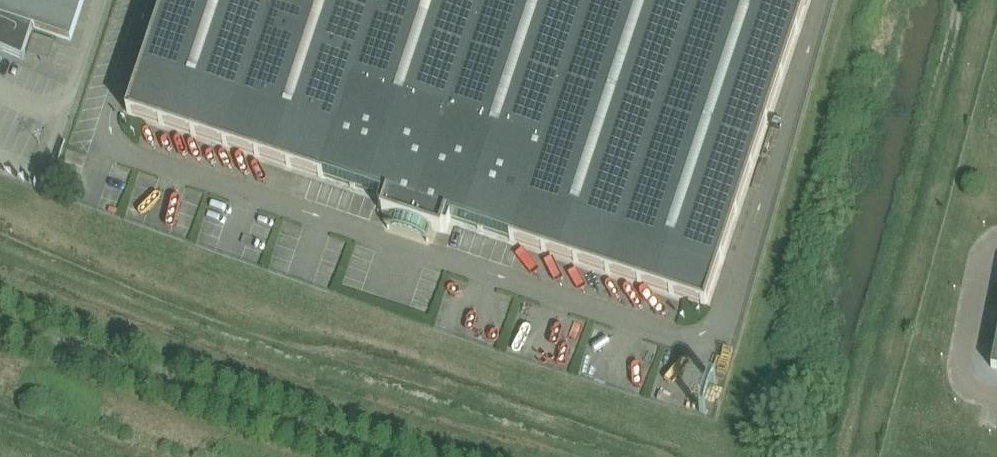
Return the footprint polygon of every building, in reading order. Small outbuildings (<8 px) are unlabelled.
[(23,60),(34,28),(36,29),(71,41),(85,0),(0,0),(0,50),(23,60)] [(160,18),(159,17),(157,22),(159,22),(145,63),(144,63),(142,67),(143,68),(130,109),(129,108),(127,113),(132,114),(132,113),(159,122),(159,123),(163,125),(164,124),(191,133),(191,134),(195,136),(196,135),(223,144),(223,145),(227,146),(228,145),(255,154),(255,155),(259,157),(259,156),(287,165),(286,166),(291,167),(291,166),(319,175),(318,177),(323,178),(324,176),(351,185),(350,187),(355,189),(355,187),(383,196),(379,207),(384,208),(382,213),(441,233),(443,228),(447,230),(451,218),(478,227),(478,230),(482,231),(483,229),(510,238),(510,240),(514,242),(514,241),(542,250),(541,251),(546,252),(546,251),(574,260),(573,261),(578,263),(578,262),(606,271),(605,272),(610,273),(610,272),(637,281),(637,283),(642,284),(642,283),(669,292),(669,293),(674,295),(674,294),(701,303),(701,304),(705,305),(707,301),(706,301),(719,259),(721,260),(722,255),(721,255),(735,214),(736,214),(737,210),(736,209),(750,168),(751,169),(752,164),(751,164),(765,123),(766,123),(767,119),(766,118),(780,77),(781,78),(783,73),(782,73),(795,32),(796,32),(798,28),(797,27),(806,0),(166,0),(160,18)]
